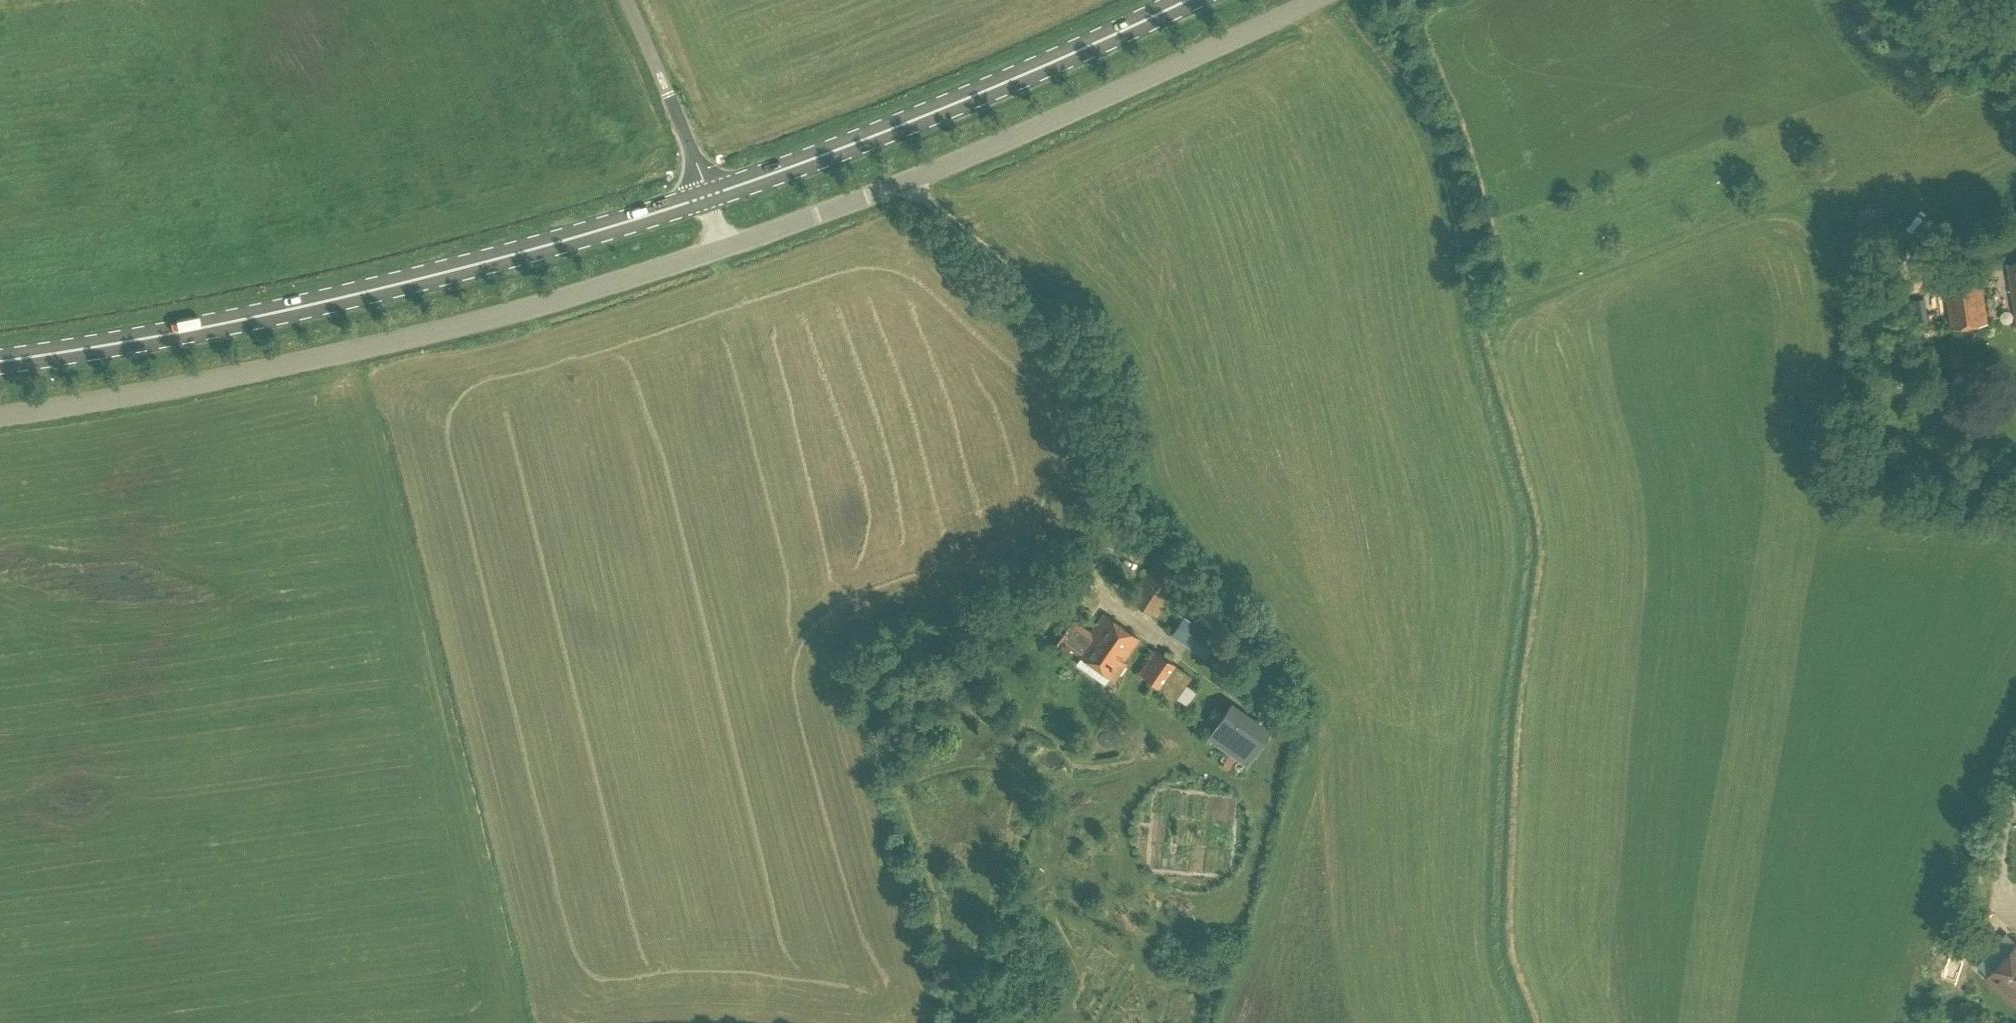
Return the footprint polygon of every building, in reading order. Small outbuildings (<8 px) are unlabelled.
[(1950,329),(1989,324),(1983,279),(1944,284),(1950,329)] [(1156,617),(1187,572),(1159,551),(1127,598),(1156,617)] [(1063,643),(1077,653),(1076,653),(1114,680),(1126,664),(1123,661),(1139,639),(1104,614),(1091,633),(1077,623),(1078,622),(1068,615),(1050,640),(1060,647),(1063,643)] [(1205,658),(1217,639),(1181,615),(1169,634),(1205,658)] [(1153,650),(1138,672),(1162,690),(1176,699),(1192,676),(1178,667),(1178,666),(1153,650)] [(1246,764),(1270,730),(1230,702),(1206,737),(1246,764)] [(1227,769),(1235,758),(1230,754),(1222,765),(1227,769)] [(1988,977),(2015,1002),(2015,945),(1988,977)]
